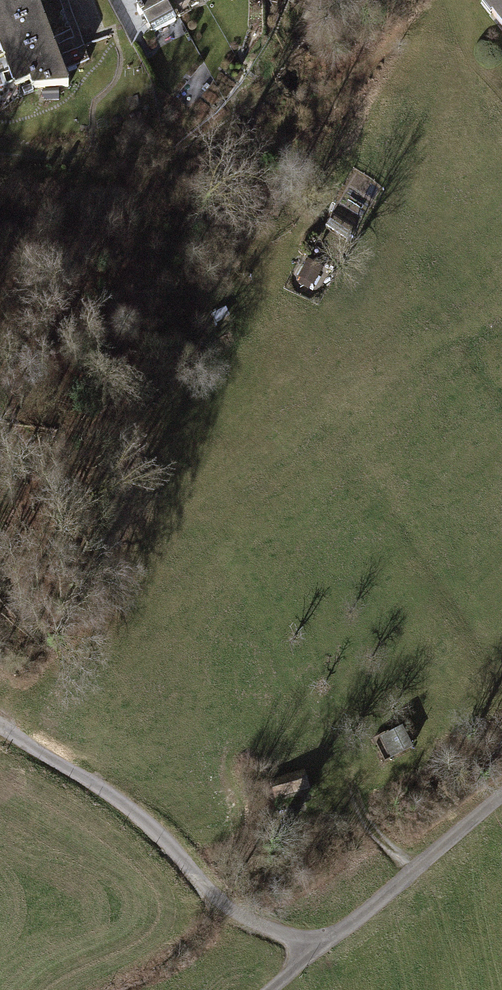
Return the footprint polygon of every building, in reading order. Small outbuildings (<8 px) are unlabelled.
[(15,84),(30,79),(33,87),(69,85),(37,0),(0,0),(0,45),(15,84)] [(66,12),(61,0),(42,0),(50,19),(66,12)] [(143,16),(174,0),(134,0),(143,16)] [(478,1),(501,31),(501,0),(480,0),(478,1)] [(319,267),(303,257),(291,278),(307,287),(319,267)] [(10,677),(0,669),(0,690),(10,677)] [(415,749),(403,730),(382,743),(393,762),(415,749)] [(311,789),(305,772),(273,781),(278,799),(311,789)]
